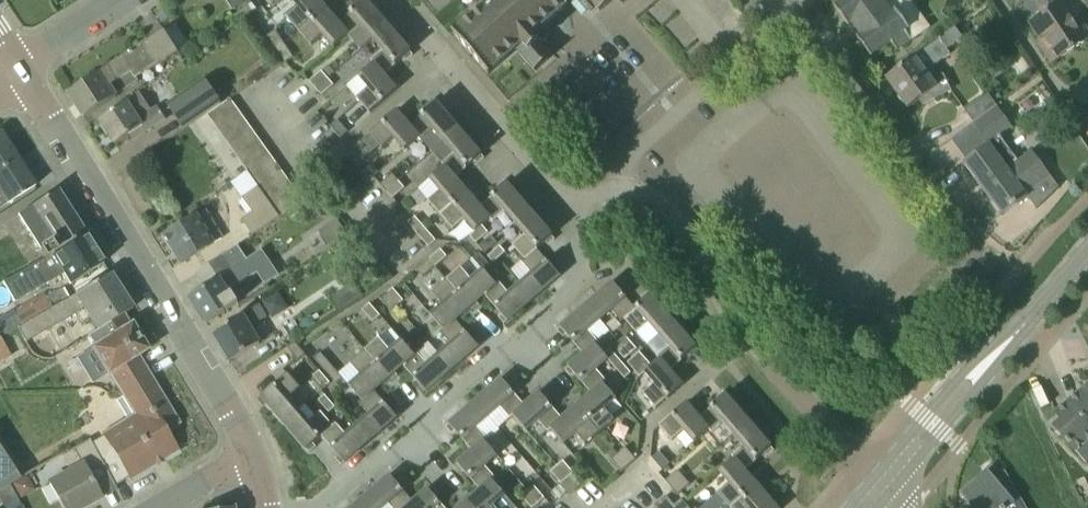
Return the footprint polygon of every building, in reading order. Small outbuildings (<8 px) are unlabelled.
[(244,3),(242,0),(225,0),(233,11),(244,3)] [(320,1),(318,0),(291,0),(297,7),(287,17),(298,30),(324,7),(320,1)] [(358,5),(338,23),(348,35),(350,37),(361,27),(371,39),(387,26),(365,0),(364,0),(358,5)] [(491,2),(453,34),(488,75),(517,50),(535,71),(552,57),(540,43),(542,41),(535,34),(568,6),(563,0),(489,0),(491,2)] [(599,12),(612,0),(589,0),(599,12)] [(896,50),(911,39),(883,0),(843,0),(834,7),(847,25),(850,23),(860,36),(857,38),(870,56),(890,42),(896,50)] [(1059,59),(1087,41),(1087,33),(1084,27),(1078,31),(1060,3),(1061,2),(1060,0),(1031,0),(1032,0),(1020,8),(1030,22),(1028,23),(1039,40),(1045,37),(1059,59)] [(168,7),(155,14),(160,24),(173,16),(168,7)] [(338,23),(331,14),(324,7),(298,30),(311,45),(322,36),(332,48),(348,35),(338,23)] [(383,75),(404,57),(410,52),(387,26),(371,39),(381,51),(371,60),(373,63),(383,75)] [(267,35),(276,48),(283,43),(275,30),(267,35)] [(165,32),(68,93),(83,118),(118,96),(117,95),(138,82),(136,79),(177,52),(165,32)] [(908,108),(920,100),(929,94),(933,100),(952,91),(944,75),(935,80),(929,72),(951,55),(947,49),(939,39),(917,55),(886,78),(908,108)] [(293,58),(283,43),(276,48),(285,62),(293,58)] [(357,98),(370,113),(396,90),(383,75),(373,63),(358,76),(368,89),(357,98)] [(309,81),(315,88),(327,78),(321,71),(309,81)] [(327,78),(315,88),(321,95),(334,85),(327,78)] [(196,84),(166,104),(183,129),(196,121),(195,118),(211,107),(207,101),(196,84)] [(965,110),(973,122),(996,106),(988,94),(965,110)] [(215,126),(238,110),(231,99),(207,114),(215,126)] [(108,133),(115,144),(130,135),(134,141),(166,120),(157,106),(139,117),(128,102),(100,121),(102,124),(100,125),(106,134),(108,133)] [(435,103),(429,108),(409,126),(419,138),(422,141),(433,131),(442,142),(458,129),(435,103)] [(973,122),(982,134),(1005,118),(996,106),(973,122)] [(246,121),(238,110),(215,126),(223,138),(246,121)] [(409,126),(396,111),(370,133),(382,148),(394,138),(404,151),(419,138),(409,126)] [(340,138),(348,132),(337,120),(330,126),(340,138)] [(255,132),(246,121),(223,138),(231,149),(255,132)] [(481,155),(458,129),(442,142),(452,154),(441,163),(444,166),(454,178),(481,155)] [(17,159),(0,132),(0,170),(17,159)] [(263,144),(255,132),(231,149),(239,160),(263,144)] [(1002,216),(1028,197),(1037,209),(1059,188),(1032,150),(1018,160),(1000,136),(963,163),(1002,216)] [(271,155),(263,144),(239,160),(247,172),(271,155)] [(347,153),(357,165),(365,159),(355,147),(347,153)] [(279,166),(271,155),(247,172),(255,183),(279,166)] [(17,159),(0,170),(0,195),(6,204),(35,186),(17,159)] [(287,178),(279,166),(255,183),(258,187),(263,194),(287,178)] [(466,192),(461,186),(454,178),(444,166),(429,179),(439,191),(428,201),(440,215),(466,192)] [(380,184),(386,191),(398,180),(392,174),(380,184)] [(295,189),(287,178),(263,194),(271,206),(295,189)] [(398,180),(386,191),(392,199),(404,188),(398,180)] [(230,182),(220,188),(224,194),(234,188),(230,182)] [(529,210),(506,184),(479,207),(490,219),(492,222),(503,212),(513,224),(529,210)] [(263,194),(258,187),(242,198),(252,212),(241,220),(252,235),(279,217),(271,206),(263,194)] [(303,200),(295,189),(271,206),(279,217),(303,200)] [(84,235),(56,191),(16,216),(42,259),(43,261),(84,235)] [(464,220),(474,232),(482,226),(490,219),(479,207),(466,192),(440,215),(453,230),(464,220)] [(227,236),(210,208),(164,235),(181,263),(227,236)] [(551,237),(529,210),(513,224),(523,235),(512,245),(525,259),(537,249),(545,242),(551,237)] [(408,223),(417,234),(424,228),(415,216),(408,223)] [(348,234),(337,218),(318,231),(329,247),(348,234)] [(488,233),(482,226),(474,232),(470,237),(476,243),(488,233)] [(436,241),(424,228),(417,234),(428,247),(436,241)] [(68,286),(102,264),(84,235),(43,261),(42,259),(2,281),(14,302),(49,282),(45,275),(57,269),(68,286)] [(478,246),(485,253),(497,243),(491,235),(478,246)] [(500,246),(488,256),(493,263),(505,252),(500,246)] [(440,249),(428,259),(435,267),(447,256),(440,249)] [(533,299),(533,298),(559,276),(537,249),(525,259),(522,262),(531,273),(519,283),(533,299)] [(190,298),(205,323),(236,303),(228,289),(237,283),(239,285),(271,264),(261,250),(232,269),(223,255),(195,274),(204,289),(190,298)] [(330,251),(318,260),(324,268),(336,260),(330,251)] [(482,270),(482,269),(484,271),(490,266),(479,253),(472,259),(482,270)] [(435,267),(428,259),(416,270),(423,277),(435,267)] [(476,302),(484,295),(496,285),(496,284),(484,271),(482,269),(482,270),(471,279),(461,268),(447,280),(470,307),(476,302)] [(131,309),(110,274),(73,296),(52,308),(20,326),(17,328),(25,342),(82,310),(95,331),(122,314),(131,309)] [(429,314),(443,330),(455,320),(463,313),(470,307),(447,280),(432,293),(441,304),(429,314)] [(355,281),(343,289),(352,302),(364,294),(355,281)] [(484,295),(493,305),(507,321),(533,299),(519,283),(508,293),(499,281),(496,284),(496,285),(484,295)] [(635,308),(619,290),(612,282),(586,305),(600,320),(611,311),(621,321),(624,319),(635,310),(635,309),(635,308)] [(393,288),(386,293),(397,306),(403,300),(393,288)] [(52,308),(46,297),(43,293),(12,310),(20,326),(52,308)] [(391,311),(397,306),(386,293),(380,299),(391,311)] [(673,322),(650,295),(635,308),(635,309),(635,310),(624,319),(636,333),(647,324),(658,336),(673,322)] [(370,303),(362,310),(372,322),(380,315),(370,303)] [(560,328),(566,334),(573,343),(574,343),(583,354),(595,344),(598,342),(588,330),(600,320),(586,305),(560,328)] [(213,336),(229,362),(261,343),(251,326),(266,317),(260,306),(229,322),(225,325),(226,328),(213,336)] [(90,349),(120,398),(151,379),(137,356),(146,350),(144,347),(146,340),(140,330),(133,328),(130,324),(124,328),(118,319),(123,316),(122,314),(95,331),(87,336),(93,347),(90,349)] [(452,369),(464,358),(478,346),(455,320),(443,330),(440,332),(450,343),(438,353),(452,369)] [(696,348),(673,322),(658,336),(667,347),(656,356),(659,359),(669,371),(696,348)] [(613,346),(618,353),(630,342),(625,335),(613,346)] [(0,337),(0,362),(11,356),(0,337)] [(415,355),(414,355),(401,339),(389,350),(379,338),(364,351),(388,378),(403,366),(415,355)] [(298,361),(305,355),(306,354),(295,342),(286,347),(298,361)] [(425,392),(452,369),(438,353),(428,342),(414,355),(415,355),(403,366),(425,392)] [(630,342),(618,353),(624,359),(636,349),(630,342)] [(595,344),(583,354),(568,367),(581,383),(582,382),(591,393),(603,383),(606,381),(597,370),(608,360),(609,360),(603,354),(595,344)] [(608,360),(613,366),(620,361),(610,349),(603,354),(609,360),(608,360)] [(350,363),(360,375),(348,385),(361,400),(373,390),(388,378),(364,351),(350,363)] [(325,371),(332,365),(320,352),(314,358),(325,371)] [(633,369),(645,359),(639,352),(627,362),(633,369)] [(654,384),(643,394),(655,409),(682,386),(669,371),(659,359),(651,366),(645,359),(633,369),(639,377),(643,372),(654,384)] [(631,373),(620,361),(613,366),(624,378),(631,373)] [(332,365),(325,371),(336,384),(343,378),(332,365)] [(330,383),(319,371),(313,376),(323,388),(330,383)] [(261,397),(283,423),(300,409),(289,397),(301,388),(288,373),(261,397)] [(151,379),(120,398),(131,416),(89,442),(102,465),(114,487),(129,478),(130,481),(155,466),(155,467),(157,466),(153,461),(160,458),(163,463),(164,462),(163,461),(177,452),(164,431),(178,423),(151,379)] [(501,379),(487,391),(476,401),(489,416),(500,407),(510,419),(513,416),(512,415),(524,405),(501,379)] [(614,420),(605,409),(616,399),(603,383),(591,393),(576,406),(599,433),(614,420)] [(1068,403),(1087,426),(1087,386),(1068,403)] [(357,424),(371,440),(396,417),(391,411),(373,390),(361,400),(359,403),(368,414),(357,424)] [(539,392),(524,405),(512,415),(513,416),(526,431),(538,420),(547,432),(550,429),(550,428),(562,418),(545,399),(539,392)] [(317,400),(328,413),(335,407),(324,395),(317,400)] [(748,421),(725,395),(699,418),(709,429),(708,430),(711,433),(722,423),(732,435),(748,421)] [(476,401),(448,424),(462,440),(462,439),(472,450),(483,440),(484,440),(487,438),(477,427),(489,416),(476,401)] [(686,403),(670,416),(659,426),(672,441),(683,431),(693,443),(708,430),(709,429),(699,418),(686,403)] [(1085,463),(1087,461),(1087,426),(1068,403),(1055,414),(1061,421),(1054,427),(1085,463)] [(564,444),(576,434),(585,445),(599,433),(576,406),(562,418),(550,428),(550,429),(564,444)] [(300,409),(283,423),(306,450),(322,436),(333,426),(332,425),(320,411),(310,421),(300,409)] [(770,447),(748,421),(732,435),(742,446),(731,455),(734,459),(734,458),(744,470),(770,447)] [(322,436),(345,463),(371,440),(357,424),(345,434),(336,422),(332,425),(333,426),(322,436)] [(456,463),(470,479),(471,479),(480,490),(491,479),(494,477),(485,466),(497,456),(484,440),(483,440),(472,450),(456,463)] [(102,465),(89,442),(62,457),(68,469),(47,480),(62,507),(80,507),(99,498),(86,473),(102,465)] [(617,453),(628,466),(635,459),(625,447),(617,453)] [(18,478),(0,451),(0,488),(18,478)] [(662,470),(670,463),(659,451),(651,458),(662,470)] [(621,472),(628,466),(617,453),(610,460),(621,472)] [(757,484),(744,470),(734,458),(734,459),(719,471),(729,483),(717,494),(730,507),(757,484)] [(556,466),(567,478),(573,473),(562,460),(556,466)] [(560,483),(567,478),(556,466),(550,471),(560,483)] [(665,480),(671,487),(683,477),(677,470),(665,480)] [(975,507),(1026,507),(1005,471),(994,481),(987,473),(963,494),(975,507)] [(363,498),(371,507),(384,507),(389,504),(393,507),(405,507),(413,501),(390,475),(363,498)] [(683,477),(671,487),(677,495),(689,484),(683,477)] [(493,506),(505,495),(491,479),(480,490),(466,501),(472,507),(495,507),(493,506)] [(760,488),(757,484),(730,507),(777,507),(760,488)] [(534,486),(527,491),(537,504),(544,498),(534,486)] [(433,495),(428,489),(413,501),(405,507),(444,507),(433,495)] [(537,504),(527,491),(521,496),(531,507),(532,507),(537,504)] [(655,505),(658,507),(676,507),(673,505),(666,496),(655,505)] [(355,506),(352,507),(371,507),(363,498),(355,506)] [(676,507),(689,507),(681,498),(673,505),(676,507)]
